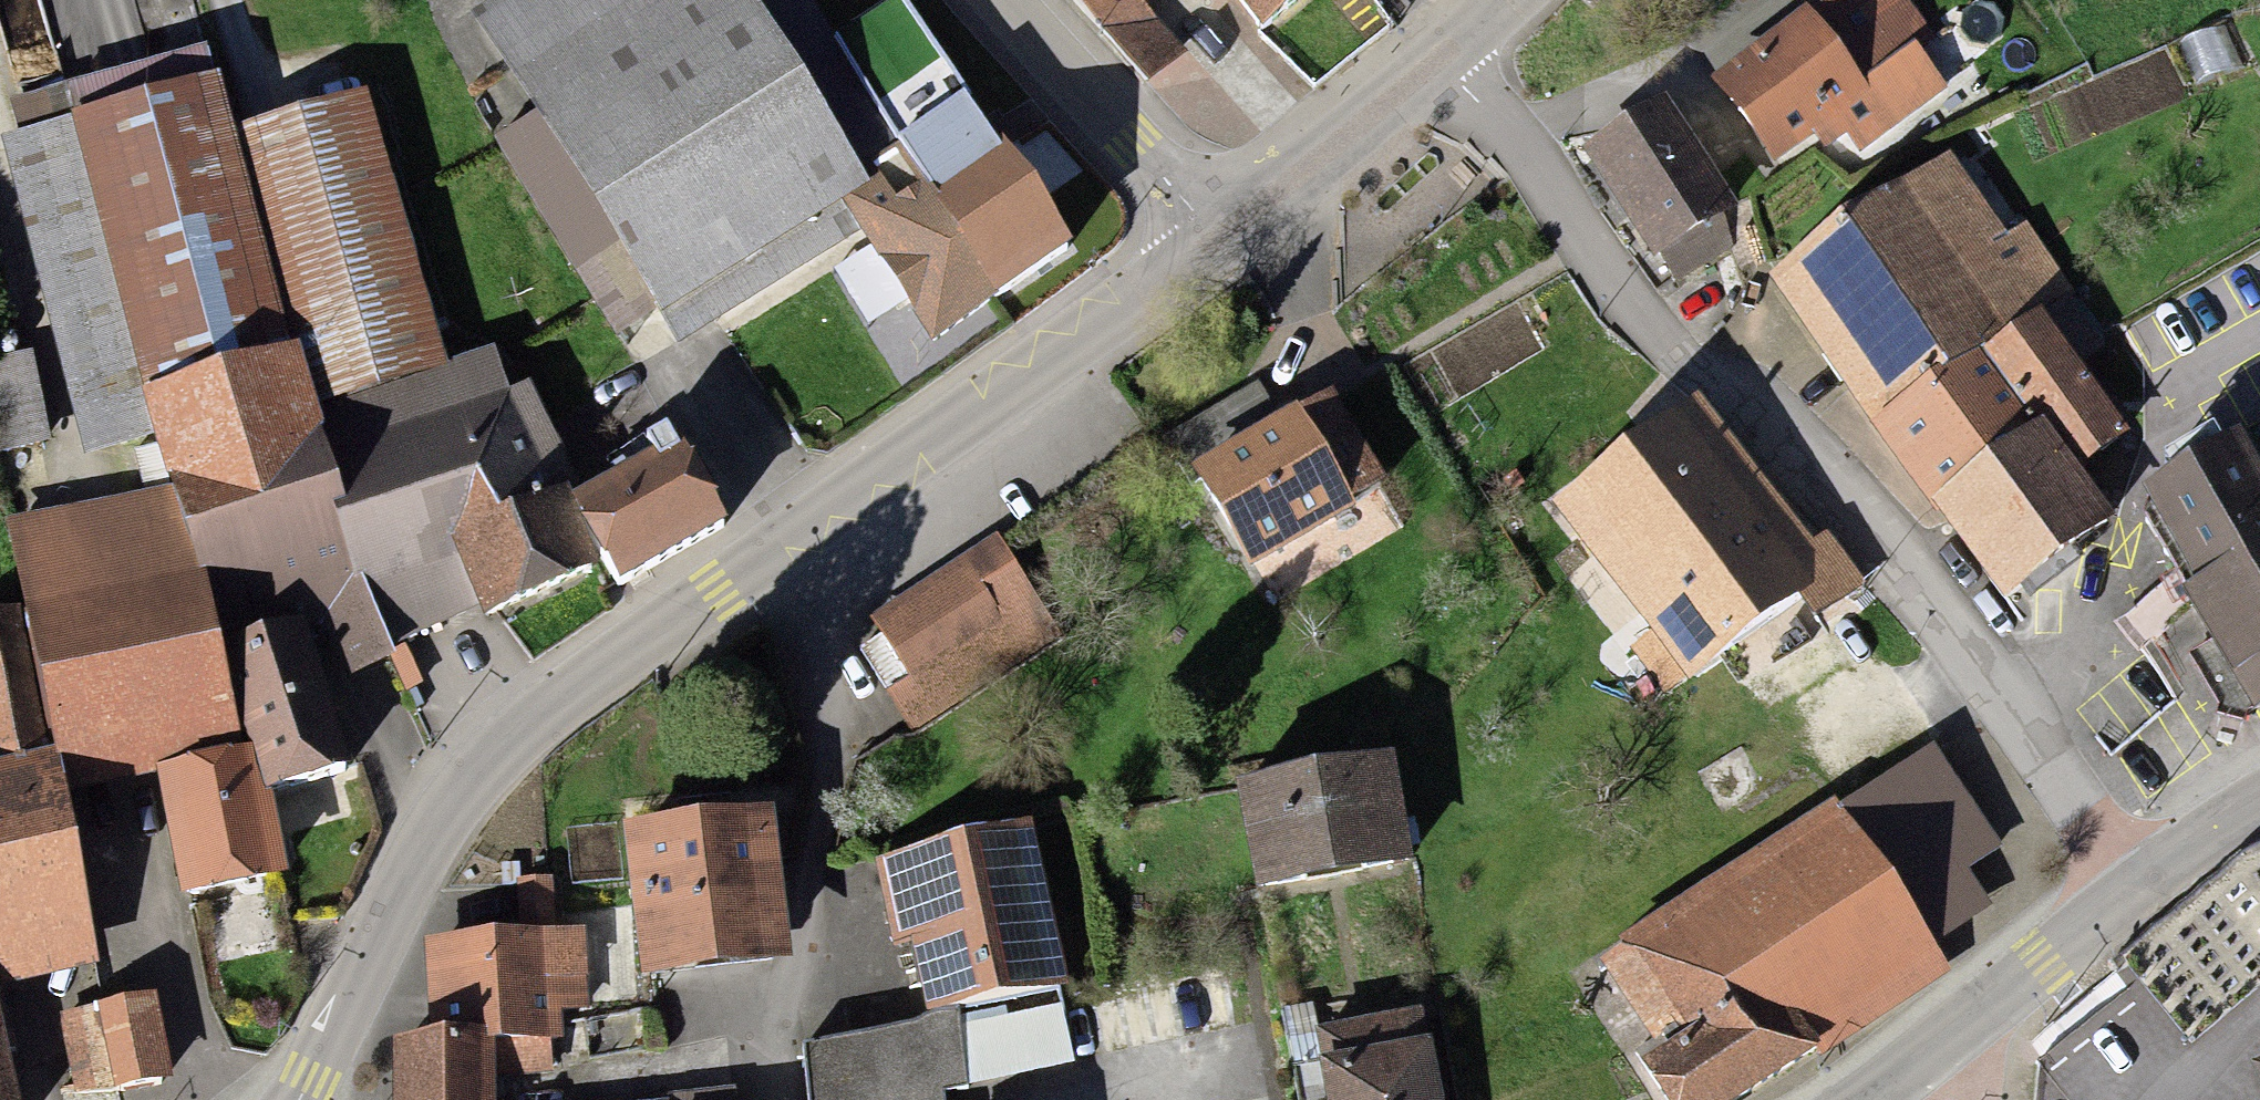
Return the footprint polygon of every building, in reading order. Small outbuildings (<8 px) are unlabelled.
[(477,30),(548,138),(666,321),(689,356),(874,241),(933,199),(875,111),(804,0),(524,0),(477,30)] [(1108,28),(1137,0),(1081,0),(1108,28)] [(1285,34),(1320,0),(1252,0),(1285,34)] [(1725,97),(1790,180),(1944,62),(1896,0),(1851,0),(1725,97)] [(933,199),(943,212),(1006,167),(935,68),(875,111),(933,199)] [(76,138),(149,411),(299,372),(240,153),(226,98),(76,138)] [(373,117),(240,153),(299,372),(316,436),(449,401),(444,384),(373,117)] [(1669,127),(1597,175),(1674,289),(1746,241),(1669,127)] [(76,138),(12,155),(94,464),(158,447),(149,411),(76,138)] [(666,321),(548,138),(509,163),(627,346),(666,321)] [(933,199),(874,241),(944,337),(1065,250),(1006,167),(943,212),(933,199)] [(1929,188),(1780,294),(2012,619),(2115,547),(2072,487),(2119,454),(2036,338),(2067,315),(2015,242),(1984,265),(1929,188)] [(2178,321),(2249,437),(2259,431),(2259,271),(2178,321)] [(493,370),(444,384),(449,401),(489,504),(462,567),(479,617),(497,639),(614,579),(585,529),(538,405),(513,418),(493,370)] [(299,372),(149,411),(158,447),(166,476),(173,503),(229,672),(312,649),(337,642),(350,688),(382,679),(378,663),(369,633),(359,596),(316,436),(299,372)] [(449,401),(316,436),(359,596),(462,567),(489,504),(449,401)] [(1341,420),(1209,490),(1254,574),(1386,504),(1341,420)] [(1696,424),(1570,522),(1694,679),(1796,598),(1820,580),(1696,424)] [(2240,464),(2144,524),(2230,662),(2202,679),(2237,735),(2259,720),(2259,496),(2240,464)] [(690,470),(585,529),(614,579),(624,598),(730,540),(690,470)] [(229,672),(173,503),(20,536),(38,627),(74,763),(87,804),(255,765),(229,672)] [(985,561),(878,632),(928,707),(1035,637),(985,561)] [(1820,580),(1796,598),(1817,625),(1861,590),(1840,564),(1820,580)] [(369,633),(378,663),(479,617),(462,567),(359,596),(369,633)] [(74,763),(38,627),(0,637),(0,757),(6,780),(74,763)] [(351,787),(312,649),(229,672),(255,765),(258,776),(271,810),(351,787)] [(104,974),(52,776),(0,790),(0,1000),(104,974)] [(258,776),(170,793),(194,916),(289,898),(271,810),(258,776)] [(1400,783),(1255,807),(1272,909),(1417,885),(1400,783)] [(1643,958),(1709,1057),(1666,1085),(1676,1099),(1760,1099),(1948,974),(1846,822),(1759,880),(1643,958)] [(780,838),(640,852),(654,996),(794,983),(780,838)] [(1065,1001),(1033,844),(888,874),(905,961),(925,957),(939,1027),(1065,1001)] [(492,959),(553,955),(550,901),(489,905),(492,959)] [(421,963),(427,1063),(498,1059),(550,1056),(599,1053),(592,953),(553,955),(492,959),(421,963)] [(68,1033),(84,1099),(115,1099),(174,1086),(156,1012),(68,1033)] [(1329,1045),(1338,1099),(1449,1099),(1437,1027),(1329,1045)] [(961,1038),(822,1063),(825,1099),(965,1099),(961,1038)] [(0,1042),(0,1099),(15,1099),(0,1042)] [(552,1085),(550,1056),(498,1059),(500,1088),(552,1085)] [(407,1064),(409,1099),(501,1099),(500,1088),(498,1059),(427,1063),(407,1064)]
